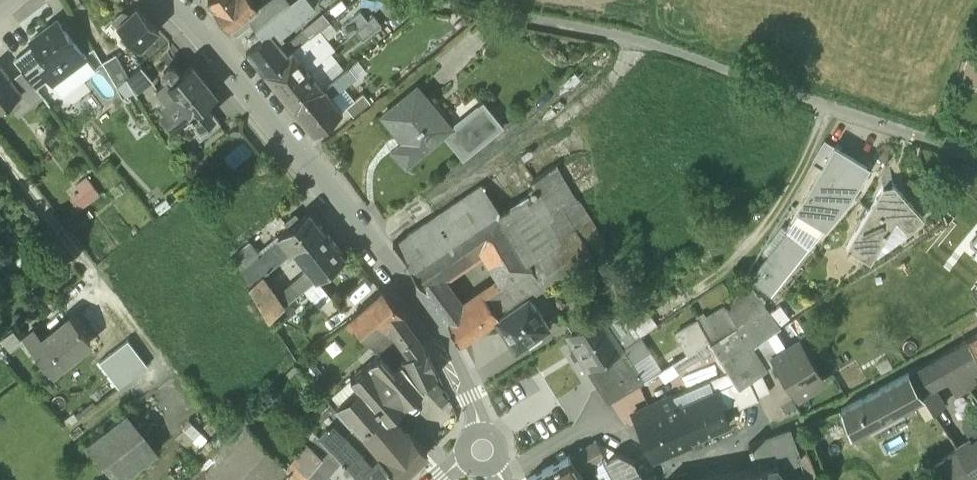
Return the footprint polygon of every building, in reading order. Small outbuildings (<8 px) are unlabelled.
[(214,7),(213,8),(229,28),(246,14),(255,26),(288,0),(262,0),(256,4),(253,0),(208,0),(214,7)] [(255,26),(263,36),(245,49),(264,72),(265,72),(287,53),(282,47),(277,41),(283,36),(280,33),(314,4),(311,0),(288,0),(255,26)] [(137,9),(117,27),(124,35),(120,38),(128,46),(127,47),(134,55),(158,31),(137,9)] [(360,10),(341,26),(349,35),(355,30),(367,20),(360,10)] [(323,12),(302,29),(308,36),(317,30),(330,20),(323,12)] [(367,20),(355,30),(362,39),(381,24),(373,15),(367,20)] [(85,58),(56,21),(31,41),(46,60),(38,67),(52,84),(85,58)] [(302,29),(286,43),(287,44),(282,47),(287,53),(292,49),(308,36),(302,29)] [(308,36),(292,49),(307,68),(317,61),(328,52),(332,48),(317,30),(308,36)] [(287,53),(265,72),(279,90),(307,68),(292,49),(287,53)] [(328,52),(317,61),(326,72),(337,64),(328,52)] [(128,76),(115,54),(102,62),(116,86),(126,79),(128,76)] [(317,61),(307,68),(322,86),(331,78),(326,72),(317,61)] [(337,64),(326,72),(331,78),(342,70),(337,64)] [(331,78),(322,86),(329,94),(335,90),(336,92),(356,77),(348,65),(342,70),(331,78)] [(7,104),(19,94),(20,94),(9,79),(0,67),(0,109),(7,104)] [(128,76),(126,79),(132,90),(136,97),(148,90),(141,81),(147,76),(140,67),(128,76)] [(307,68),(279,90),(293,108),(322,86),(307,68)] [(191,69),(170,86),(167,81),(156,89),(164,99),(161,101),(167,109),(163,112),(174,126),(202,103),(212,96),(191,69)] [(42,98),(21,70),(9,79),(20,94),(19,94),(29,107),(29,108),(42,98)] [(132,90),(126,79),(116,86),(122,96),(132,90)] [(322,86),(293,108),(313,133),(342,111),(329,94),(322,86)] [(450,127),(416,86),(382,115),(404,140),(393,149),(406,164),(440,135),(442,133),(450,127)] [(19,94),(7,104),(16,116),(29,107),(19,94)] [(363,94),(346,108),(353,117),(370,103),(363,94)] [(482,100),(450,126),(450,127),(442,133),(463,158),(503,125),(482,100)] [(212,115),(202,103),(189,114),(199,126),(212,115)] [(212,115),(199,126),(189,114),(180,121),(198,144),(220,126),(212,115)] [(823,141),(812,160),(822,166),(834,147),(823,141)] [(822,166),(790,221),(817,237),(834,208),(830,206),(840,190),(848,195),(866,166),(834,147),(822,166)] [(531,266),(503,282),(517,304),(527,296),(543,285),(544,287),(606,243),(557,165),(531,183),(534,187),(528,191),(530,194),(499,211),(531,266)] [(83,209),(104,193),(91,174),(69,190),(83,209)] [(882,186),(847,244),(866,257),(889,218),(894,215),(907,229),(922,216),(893,183),(882,186)] [(499,211),(482,185),(393,245),(423,287),(438,278),(441,282),(444,280),(484,252),(503,282),(531,266),(499,211)] [(298,223),(294,218),(286,225),(290,230),(278,239),(281,243),(260,260),(259,261),(267,271),(291,252),(320,229),(308,215),(298,223)] [(320,229),(291,252),(308,272),(275,298),(283,308),(287,304),(304,291),(316,281),(344,259),(320,229)] [(789,229),(760,265),(780,281),(808,245),(789,229)] [(969,239),(976,246),(976,230),(969,239)] [(260,260),(248,245),(231,258),(248,287),(260,277),(267,271),(259,261),(260,260)] [(52,262),(44,269),(49,275),(57,269),(52,262)] [(271,291),(260,277),(248,287),(268,320),(271,317),(283,308),(275,298),(271,291)] [(743,277),(728,309),(738,324),(710,340),(735,380),(736,380),(738,383),(748,377),(749,378),(760,371),(766,367),(752,345),(767,334),(768,333),(780,325),(743,277)] [(438,278),(423,287),(437,306),(451,296),(445,287),(444,286),(441,282),(438,278)] [(324,290),(316,281),(304,291),(311,300),(324,290)] [(503,282),(484,295),(499,316),(517,304),(503,282)] [(416,335),(401,314),(382,292),(369,304),(388,328),(394,336),(395,336),(402,345),(416,335)] [(635,293),(610,311),(626,331),(650,314),(635,293)] [(461,310),(447,320),(459,345),(495,319),(499,316),(484,295),(484,294),(461,310)] [(451,296),(437,306),(447,320),(461,310),(451,296)] [(499,316),(495,319),(516,349),(527,341),(530,346),(541,338),(538,334),(548,326),(527,296),(517,304),(499,316)] [(295,314),(287,304),(283,308),(271,317),(279,327),(295,314)] [(388,328),(369,304),(350,321),(369,342),(379,354),(393,369),(402,363),(401,362),(402,360),(401,358),(390,345),(388,347),(378,335),(388,328)] [(588,305),(564,320),(572,333),(595,319),(588,305)] [(726,306),(700,321),(699,319),(697,320),(709,339),(710,340),(738,324),(728,309),(726,306)] [(600,318),(595,319),(572,333),(566,337),(587,369),(622,348),(615,338),(626,331),(610,311),(600,318)] [(70,318),(42,339),(35,330),(24,338),(51,372),(90,341),(78,326),(78,327),(70,318)] [(697,320),(675,334),(687,353),(709,339),(697,320)] [(0,340),(0,357),(21,342),(12,330),(0,340)] [(767,334),(752,345),(766,367),(776,361),(773,356),(779,352),(767,334)] [(968,339),(975,352),(976,351),(976,334),(968,339)] [(416,335),(402,345),(410,355),(423,346),(416,335)] [(119,388),(147,366),(126,339),(98,361),(119,388)] [(941,355),(909,373),(920,391),(928,386),(955,371),(976,358),(976,354),(975,352),(968,339),(941,355)] [(779,352),(773,356),(776,361),(798,394),(823,378),(798,340),(779,352)] [(402,360),(401,362),(408,371),(421,387),(438,377),(423,346),(410,355),(402,360)] [(622,348),(587,369),(602,393),(637,372),(622,348)] [(393,369),(379,354),(350,380),(358,389),(359,389),(378,410),(380,408),(379,406),(404,384),(400,378),(408,371),(402,363),(393,369)] [(85,356),(68,371),(77,382),(94,367),(85,356)] [(955,371),(964,386),(976,378),(976,358),(955,371)] [(408,371),(400,378),(404,384),(379,406),(380,408),(378,410),(382,415),(384,413),(390,419),(423,390),(421,387),(408,371)] [(760,371),(749,378),(757,395),(769,390),(760,371)] [(637,372),(602,393),(608,402),(643,381),(637,372)] [(909,373),(839,410),(849,436),(867,426),(871,432),(903,415),(899,408),(923,395),(920,391),(909,373)] [(748,377),(738,383),(736,380),(735,380),(729,383),(737,401),(736,402),(739,406),(758,397),(757,395),(749,378),(748,377)] [(729,383),(715,390),(723,407),(736,402),(737,401),(729,383)] [(942,407),(928,386),(920,391),(923,395),(935,413),(942,407)] [(378,410),(359,389),(358,389),(336,411),(341,416),(350,425),(352,424),(357,430),(362,436),(382,415),(378,410)] [(715,390),(676,407),(691,440),(729,423),(723,407),(715,390)] [(676,407),(639,424),(653,457),(691,440),(676,407)] [(210,449),(220,439),(211,430),(217,424),(202,410),(187,425),(210,449)] [(126,412),(86,443),(114,479),(118,479),(156,450),(126,412)] [(384,413),(382,415),(362,436),(379,456),(377,457),(378,458),(398,479),(402,479),(427,456),(390,419),(384,413)] [(967,419),(964,428),(971,440),(976,436),(976,413),(967,419)] [(350,425),(341,416),(330,427),(344,441),(357,430),(352,424),(350,425)] [(330,427),(323,434),(321,433),(318,436),(329,448),(340,459),(358,478),(360,479),(398,479),(378,458),(369,468),(344,441),(330,427)] [(789,428),(751,442),(751,441),(748,442),(751,448),(752,448),(757,462),(761,462),(762,466),(772,463),(773,459),(777,460),(776,463),(777,464),(786,461),(789,463),(800,459),(789,428)] [(317,436),(309,445),(310,445),(311,445),(322,456),(329,448),(318,436),(317,436)] [(958,449),(975,474),(976,472),(976,448),(971,440),(958,449)] [(596,442),(580,451),(590,467),(605,459),(596,443),(596,442)] [(289,470),(281,479),(302,479),(322,456),(311,445),(310,445),(289,470)] [(302,479),(321,479),(340,459),(329,448),(322,456),(302,479)] [(932,466),(942,479),(965,479),(975,474),(958,449),(932,466)] [(580,451),(570,457),(580,473),(590,467),(580,451)] [(606,460),(615,476),(617,479),(643,479),(640,473),(632,475),(626,465),(633,461),(618,454),(606,460)] [(529,479),(584,479),(580,473),(570,457),(529,479)] [(590,467),(597,479),(602,477),(604,479),(608,479),(615,476),(606,460),(605,459),(590,467)] [(693,479),(783,479),(783,473),(777,464),(776,463),(777,460),(773,459),(772,463),(762,466),(761,462),(757,462),(757,468),(693,479)]
